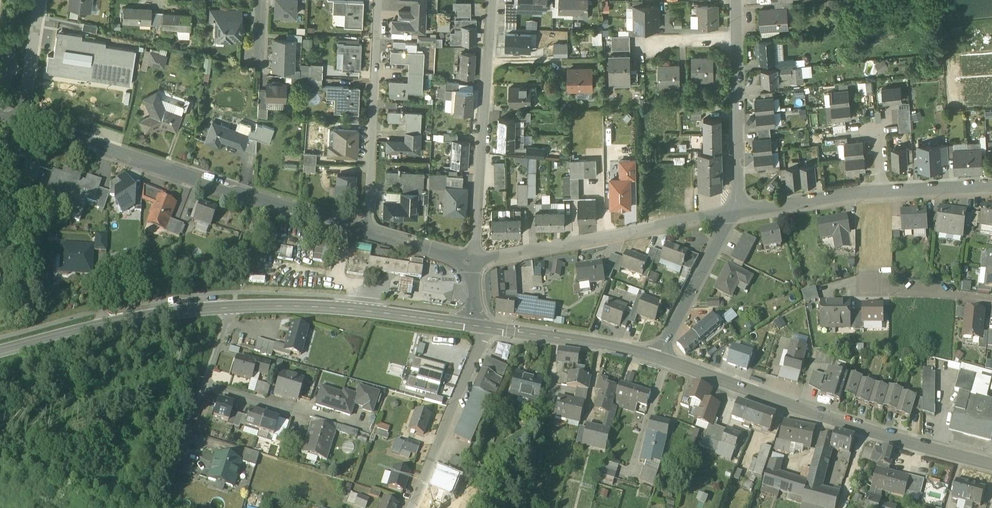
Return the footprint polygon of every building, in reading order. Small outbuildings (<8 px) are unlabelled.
[(69,7),(85,10),(86,2),(90,3),(91,0),(70,0),(69,7)] [(275,14),(295,15),(295,0),(275,0),(275,14)] [(334,13),(345,13),(346,1),(334,0),(334,13)] [(412,12),(426,13),(427,0),(394,0),(394,1),(412,2),(412,12)] [(559,0),(555,0),(555,6),(553,6),(553,16),(565,16),(565,18),(573,18),(573,12),(559,12),(559,0)] [(573,12),(574,0),(559,0),(559,12),(573,12)] [(573,12),(581,12),(580,18),(588,19),(589,0),(574,0),(573,12)] [(610,0),(602,0),(602,12),(610,12),(610,0)] [(362,1),(346,1),(345,13),(345,26),(362,27),(362,15),(361,15),(362,1)] [(698,6),(698,15),(700,15),(700,27),(718,27),(718,5),(698,6)] [(546,7),(533,6),(533,13),(533,15),(542,15),(542,13),(546,13),(546,7)] [(634,28),(634,29),(643,29),(658,28),(658,17),(658,6),(643,6),(634,6),(634,7),(634,18),(634,28)] [(150,23),(151,11),(151,9),(135,8),(136,7),(123,7),(123,22),(150,23)] [(760,10),(761,30),(779,28),(788,27),(787,8),(775,9),(760,10)] [(210,17),(216,17),(216,16),(225,17),(226,10),(210,9),(210,17)] [(425,32),(426,13),(412,12),(411,18),(411,22),(393,21),(392,31),(411,32),(425,32)] [(176,28),(190,29),(190,15),(175,14),(175,13),(163,13),(162,25),(162,28),(176,28)] [(698,27),(700,27),(700,15),(698,15),(691,15),(691,27),(698,27)] [(241,23),(240,23),(237,23),(238,17),(225,17),(216,16),(216,17),(216,20),(215,35),(224,35),(224,39),(226,41),(230,41),(232,39),(232,38),(240,38),(240,31),(241,31),(243,29),(243,25),(241,23)] [(437,20),(437,31),(449,31),(449,20),(437,20)] [(461,27),(463,27),(463,21),(455,20),(454,28),(461,29),(461,27)] [(82,29),(96,32),(97,25),(83,22),(82,29)] [(897,26),(889,33),(893,37),(901,30),(897,26)] [(476,28),(463,27),(461,27),(461,29),(461,44),(476,45),(476,28)] [(189,38),(190,29),(176,28),(176,37),(189,38)] [(461,29),(454,28),(454,32),(450,32),(449,44),(461,44),(461,29)] [(779,28),(761,30),(762,38),(780,36),(779,28)] [(870,36),(874,44),(884,40),(880,31),(870,36)] [(592,44),(603,44),(602,32),(592,32),(592,44)] [(48,54),(46,68),(53,69),(53,72),(88,77),(88,75),(106,77),(106,80),(130,83),(136,50),(105,45),(105,42),(81,38),(82,35),(66,33),(66,36),(56,35),(53,55),(48,54)] [(531,35),(507,34),(506,50),(530,51),(531,35)] [(630,49),(630,35),(629,35),(612,35),(612,50),(630,49)] [(9,79),(14,46),(6,45),(7,40),(1,39),(0,44),(0,77),(9,79)] [(274,39),(273,54),(293,54),(294,40),(294,39),(286,39),(274,39)] [(774,40),(776,60),(784,59),(783,39),(774,40)] [(759,52),(760,62),(776,61),(776,60),(774,40),(759,41),(759,48),(759,52)] [(343,69),(358,70),(359,56),(361,56),(361,44),(359,44),(344,43),(343,52),(343,67),(343,69)] [(405,43),(404,48),(404,52),(416,53),(417,44),(405,43)] [(567,44),(553,44),(554,56),(568,56),(567,44)] [(149,64),(152,51),(145,49),(142,63),(148,65),(149,64)] [(149,64),(163,68),(166,56),(160,54),(161,52),(159,51),(153,50),(152,51),(149,64)] [(409,62),(409,72),(423,73),(424,53),(416,53),(404,52),(391,51),(391,62),(409,62)] [(293,69),(293,54),(273,54),(273,69),(285,69),(293,70),(293,69)] [(461,54),(460,66),(474,66),(475,55),(461,54)] [(630,77),(631,77),(631,71),(631,55),(609,55),(609,77),(630,77)] [(212,58),(205,57),(203,72),(209,73),(210,73),(212,58)] [(692,58),(693,80),(713,79),(714,79),(714,72),(713,57),(692,58)] [(776,61),(777,68),(794,66),(794,59),(794,58),(784,59),(776,60),(776,61)] [(874,64),(879,72),(888,67),(883,59),(874,64)] [(300,77),(309,77),(310,64),(300,64),(300,77)] [(312,65),(312,70),(311,77),(311,85),(323,86),(323,78),(323,70),(324,65),(312,65)] [(658,66),(659,87),(680,87),(681,87),(681,82),(680,65),(658,66)] [(802,66),(802,67),(802,77),(812,76),(811,65),(802,66)] [(473,78),(474,66),(460,66),(459,77),(473,78)] [(791,75),(792,83),(803,82),(802,77),(802,67),(791,68),(791,75)] [(46,68),(45,72),(130,85),(130,83),(106,80),(106,77),(88,75),(88,77),(53,72),(53,69),(46,68)] [(568,69),(569,89),(593,88),(592,68),(568,69)] [(779,84),(778,76),(778,69),(761,70),(762,85),(779,84)] [(390,81),(389,91),(400,92),(407,92),(422,93),(423,73),(409,72),(408,82),(390,81)] [(283,100),(285,100),(285,83),(284,83),(279,83),(279,82),(272,81),(272,82),(267,82),(266,90),(266,99),(267,99),(283,100)] [(71,94),(72,84),(62,84),(61,93),(71,94)] [(328,97),(335,98),(342,98),(342,87),(328,86),(328,97)] [(882,88),(884,102),(901,101),(900,86),(882,88)] [(358,87),(342,87),(342,98),(341,106),(341,113),(346,113),(358,113),(359,101),(357,101),(358,87)] [(530,105),(530,94),(530,87),(510,87),(510,105),(530,105)] [(258,107),(266,108),(267,99),(266,99),(266,90),(259,89),(258,107)] [(453,111),(471,113),(472,91),(458,90),(452,89),(452,90),(451,99),(454,99),(453,111)] [(830,91),(831,105),(849,103),(848,89),(830,91)] [(144,98),(152,115),(165,109),(161,99),(157,92),(144,98)] [(755,99),(757,113),(774,111),(774,110),(773,98),(773,97),(761,98),(755,99)] [(173,112),(177,103),(161,98),(161,99),(165,109),(173,112)] [(183,109),(189,111),(193,100),(186,98),(183,106),(182,109),(183,109)] [(266,108),(267,108),(283,108),(283,100),(267,99),(266,108)] [(173,112),(165,109),(152,115),(141,120),(146,130),(160,123),(176,129),(183,109),(182,109),(183,106),(177,103),(173,112)] [(851,117),(849,103),(831,105),(833,119),(845,118),(851,117)] [(266,108),(258,107),(257,117),(267,117),(267,108),(266,108)] [(920,110),(912,113),(914,121),(923,118),(920,110)] [(406,122),(406,132),(420,132),(420,112),(388,111),(388,121),(406,122)] [(516,120),(525,120),(531,120),(531,111),(516,111),(516,119),(516,120)] [(775,112),(774,111),(757,113),(758,127),(770,125),(776,125),(776,124),(775,112)] [(358,122),(358,113),(346,113),(346,122),(356,122),(358,122)] [(898,115),(898,125),(911,124),(910,114),(898,115)] [(704,119),(704,135),(722,134),(721,118),(704,119)] [(499,119),(499,133),(498,148),(515,149),(515,148),(524,148),(524,143),(524,141),(515,140),(515,134),(516,127),(524,127),(525,120),(516,120),(516,119),(499,119)] [(224,140),(232,143),(237,131),(235,130),(212,122),(206,141),(216,144),(218,137),(224,139),(224,140)] [(238,123),(235,130),(237,131),(232,143),(242,147),(243,147),(247,135),(250,129),(251,125),(240,122),(238,123)] [(342,130),(356,131),(356,122),(346,122),(343,122),(342,130)] [(256,138),(268,142),(274,128),(262,124),(262,125),(257,124),(254,131),(250,129),(247,135),(256,138)] [(340,156),(355,156),(356,143),(357,143),(357,131),(356,131),(342,130),(340,130),(340,146),(340,156)] [(419,152),(420,132),(406,132),(405,141),(386,141),(386,151),(419,152)] [(533,134),(524,134),(524,141),(524,143),(532,143),(533,134)] [(722,151),(722,134),(704,135),(704,151),(721,151),(722,151)] [(242,148),(256,153),(256,138),(247,135),(243,147),(242,147),(242,148)] [(753,139),(755,153),(772,151),(772,149),(771,139),(771,137),(759,139),(753,139)] [(456,167),(459,167),(459,166),(466,167),(467,153),(468,153),(469,142),(457,141),(452,140),(452,141),(450,165),(456,166),(456,167)] [(844,143),(846,157),(864,155),(862,141),(847,143),(844,143)] [(15,157),(22,158),(23,143),(16,143),(15,157)] [(28,145),(23,143),(22,158),(26,159),(21,176),(35,180),(43,156),(26,151),(28,145)] [(940,144),(918,146),(919,169),(942,168),(941,161),(940,144)] [(948,144),(940,144),(941,161),(948,161),(948,156),(948,144)] [(340,146),(335,146),(330,146),(329,155),(340,156),(340,146)] [(535,157),(544,158),(544,149),(527,147),(526,156),(527,156),(535,157)] [(892,149),(893,167),(907,166),(906,160),(906,148),(892,149)] [(955,172),(968,171),(967,149),(954,150),(954,156),(955,172)] [(981,153),(981,149),(967,149),(968,171),(982,170),(981,165),(981,153)] [(721,162),(721,151),(704,151),(698,151),(699,188),(719,187),(722,184),(722,162),(721,162)] [(774,165),(772,151),(755,153),(756,167),(768,166),(774,165)] [(304,154),(303,163),(315,164),(315,154),(304,154)] [(865,169),(864,155),(846,157),(847,169),(847,171),(859,170),(865,169)] [(528,174),(536,174),(535,157),(527,156),(528,165),(528,174)] [(620,178),(620,180),(630,180),(630,179),(636,179),(636,160),(620,160),(620,170),(623,170),(626,173),(626,178),(620,178)] [(578,168),(579,177),(585,177),(585,161),(570,161),(570,168),(578,168)] [(585,161),(585,177),(597,177),(597,161),(585,161)] [(315,171),(315,164),(303,163),(303,171),(315,171)] [(814,165),(800,166),(802,184),(816,183),(815,177),(814,165)] [(495,166),(495,189),(506,189),(505,166),(495,166)] [(788,186),(802,184),(800,166),(789,167),(786,168),(787,180),(788,186)] [(571,177),(571,183),(579,183),(579,177),(578,168),(570,168),(571,177)] [(67,218),(79,222),(85,202),(92,205),(93,202),(98,189),(101,182),(87,177),(85,182),(84,185),(79,183),(80,180),(79,180),(81,175),(64,169),(62,174),(54,171),(47,190),(57,193),(58,190),(75,196),(74,199),(67,218)] [(403,182),(403,192),(417,192),(417,187),(421,187),(423,187),(423,173),(418,173),(418,172),(385,171),(385,181),(403,182)] [(439,188),(445,188),(445,186),(446,187),(447,175),(447,174),(429,173),(428,187),(439,188)] [(124,175),(116,180),(121,187),(125,184),(128,182),(124,175)] [(447,175),(446,187),(462,188),(463,176),(447,175)] [(337,202),(353,202),(354,189),(355,189),(356,176),(338,176),(338,191),(337,202)] [(109,196),(115,197),(116,197),(116,190),(121,187),(116,180),(110,184),(109,196)] [(619,208),(619,209),(625,209),(625,207),(630,207),(630,180),(620,180),(610,180),(611,208),(619,208)] [(128,182),(125,184),(121,187),(116,190),(116,197),(115,197),(115,203),(117,206),(117,205),(122,213),(125,211),(129,209),(132,209),(133,209),(134,198),(133,198),(133,191),(128,182)] [(528,205),(529,197),(528,183),(519,183),(519,205),(528,205)] [(579,183),(571,183),(571,198),(579,198),(579,183)] [(141,200),(152,204),(156,196),(158,191),(142,185),(141,199),(141,200)] [(444,213),(465,214),(466,188),(462,188),(446,187),(445,186),(445,188),(444,203),(444,213)] [(103,191),(98,189),(93,202),(98,204),(103,191)] [(492,189),(492,200),(502,200),(502,189),(492,189)] [(57,193),(74,199),(75,196),(58,190),(57,193)] [(328,201),(337,202),(338,191),(329,190),(328,201)] [(97,209),(103,211),(109,193),(103,191),(98,204),(97,209)] [(385,201),(402,201),(403,192),(386,191),(385,201)] [(416,204),(417,192),(403,192),(402,201),(385,201),(384,200),(383,211),(402,212),(415,212),(416,212),(416,204)] [(421,192),(417,192),(416,204),(428,205),(428,193),(421,192)] [(543,202),(550,202),(550,194),(542,194),(542,202),(543,202)] [(165,228),(166,228),(169,220),(176,204),(156,196),(152,204),(154,205),(147,223),(148,224),(148,221),(165,228)] [(141,199),(133,198),(134,198),(133,209),(132,209),(134,212),(141,212),(141,200),(141,199)] [(577,201),(578,221),(597,220),(597,200),(577,201)] [(193,220),(199,203),(196,202),(190,219),(193,220)] [(550,227),(550,211),(543,211),(543,202),(542,202),(536,202),(536,211),(535,211),(536,227),(550,227)] [(558,211),(550,211),(550,227),(565,227),(564,211),(564,202),(557,202),(558,211)] [(209,226),(211,227),(217,210),(199,203),(193,220),(198,222),(209,226)] [(991,228),(991,208),(984,207),(982,226),(991,228)] [(938,233),(963,237),(965,227),(966,215),(967,212),(941,208),(940,211),(939,217),(941,217),(940,223),(938,233)] [(514,218),(507,218),(499,218),(499,209),(492,210),(492,217),(492,235),(507,234),(522,234),(521,217),(521,209),(514,209),(514,218)] [(514,209),(506,209),(507,218),(514,218),(514,209)] [(933,221),(940,223),(941,217),(939,217),(940,211),(934,209),(933,221)] [(904,232),(925,231),(924,210),(902,212),(903,219),(904,232)] [(972,214),(972,215),(970,226),(977,227),(979,215),(972,214)] [(836,237),(839,250),(850,248),(847,235),(849,234),(846,219),(833,221),(833,219),(818,222),(822,240),(836,237)] [(892,220),(892,233),(904,232),(903,219),(892,220)] [(164,232),(173,236),(178,223),(169,220),(166,228),(165,228),(164,230),(164,232)] [(148,221),(148,224),(164,230),(165,228),(148,221)] [(209,226),(198,222),(194,232),(205,236),(209,226)] [(184,225),(178,223),(173,236),(179,238),(184,225)] [(982,226),(981,234),(991,236),(991,228),(982,226)] [(762,233),(765,251),(781,248),(778,230),(762,233)] [(94,251),(106,252),(107,234),(95,233),(94,251)] [(847,235),(850,248),(855,247),(855,233),(849,234),(847,235)] [(732,260),(744,266),(757,242),(745,236),(732,260)] [(668,264),(682,269),(688,253),(688,252),(667,245),(663,254),(661,261),(668,264)] [(68,272),(90,273),(91,247),(63,246),(62,257),(69,258),(68,272)] [(291,259),(293,248),(281,246),(279,257),(291,259)] [(648,260),(648,261),(644,273),(649,276),(654,263),(659,265),(661,261),(663,254),(658,252),(652,250),(648,260)] [(346,275),(366,278),(369,260),(370,260),(370,256),(350,253),(346,275)] [(621,270),(642,278),(644,273),(648,261),(648,260),(627,253),(624,260),(621,270)] [(690,271),(691,272),(699,257),(688,253),(682,269),(684,269),(690,271)] [(607,269),(614,271),(618,258),(612,256),(607,269)] [(56,258),(55,273),(57,275),(66,276),(68,274),(68,272),(69,258),(62,257),(58,257),(56,258)] [(624,260),(618,258),(614,271),(620,273),(621,270),(624,260)] [(376,273),(421,280),(422,269),(421,269),(411,268),(409,268),(409,265),(370,260),(369,260),(366,278),(375,279),(376,273)] [(411,268),(421,269),(422,262),(412,261),(411,268)] [(563,263),(553,262),(551,276),(560,277),(563,263)] [(668,264),(667,268),(666,271),(679,276),(682,269),(668,264)] [(577,268),(579,286),(580,286),(580,282),(589,281),(589,285),(604,282),(603,278),(602,267),(601,265),(577,268)] [(732,295),(740,281),(744,274),(728,266),(715,290),(723,294),(725,291),(732,295)] [(607,269),(602,267),(603,278),(610,280),(614,271),(607,269)] [(681,277),(687,279),(690,271),(684,269),(681,277)] [(517,301),(518,301),(516,273),(508,274),(504,274),(506,299),(517,301)] [(660,277),(651,273),(648,281),(657,284),(660,277)] [(493,299),(498,299),(498,298),(506,299),(504,274),(491,275),(493,299)] [(752,278),(744,274),(740,281),(748,286),(752,278)] [(687,279),(681,277),(677,287),(682,288),(686,281),(687,279)] [(395,295),(409,297),(411,283),(397,281),(395,295)] [(590,292),(589,285),(580,286),(579,286),(581,293),(590,292)] [(978,292),(991,293),(991,288),(985,287),(985,285),(978,285),(978,292)] [(640,291),(630,288),(628,295),(637,299),(640,291)] [(801,292),(805,303),(819,299),(816,288),(801,292)] [(596,319),(602,321),(609,302),(610,300),(604,297),(596,319)] [(637,316),(655,323),(660,308),(661,309),(662,307),(661,306),(662,304),(651,300),(650,301),(644,298),(645,298),(644,297),(637,314),(637,316)] [(517,301),(506,299),(498,298),(498,299),(496,314),(514,317),(517,301)] [(610,300),(609,302),(620,307),(620,308),(626,310),(626,309),(627,309),(628,307),(610,300)] [(707,301),(707,309),(719,308),(719,300),(707,301)] [(514,317),(524,318),(526,302),(518,301),(517,301),(514,317)] [(556,306),(526,302),(524,318),(554,322),(554,318),(556,306)] [(602,321),(620,328),(620,327),(625,314),(627,309),(626,309),(626,310),(620,308),(620,307),(609,302),(602,321)] [(821,327),(835,327),(835,303),(821,303),(821,327)] [(849,303),(835,303),(835,327),(849,327),(849,316),(849,303)] [(864,323),(882,323),(882,306),(876,306),(876,305),(869,305),(869,306),(863,305),(863,313),(863,323),(864,323)] [(957,319),(965,320),(966,310),(958,309),(957,319)] [(738,317),(731,310),(722,318),(728,325),(738,317)] [(980,339),(981,340),(981,333),(984,312),(966,310),(965,320),(963,338),(980,339)] [(632,312),(630,315),(627,325),(632,327),(637,316),(637,314),(632,312)] [(855,313),(855,316),(855,330),(855,331),(864,331),(864,323),(863,323),(863,313),(855,313)] [(626,329),(627,325),(630,315),(625,314),(620,327),(626,329)] [(712,315),(704,322),(712,332),(720,325),(714,318),(712,315)] [(718,315),(714,318),(720,325),(723,322),(718,315)] [(786,325),(781,316),(773,321),(778,330),(786,325)] [(565,319),(554,318),(554,322),(553,325),(564,327),(565,319)] [(756,327),(752,320),(744,324),(748,331),(756,327)] [(704,322),(692,332),(701,342),(712,332),(704,322)] [(300,356),(308,329),(292,324),(285,347),(284,352),(290,353),(300,356)] [(685,355),(701,342),(692,332),(677,345),(685,355)] [(986,350),(986,347),(988,333),(981,333),(981,340),(980,339),(979,350),(986,350)] [(272,352),(275,344),(257,339),(254,352),(259,353),(259,354),(271,358),(272,352)] [(784,367),(801,372),(807,347),(791,342),(788,352),(784,367)] [(423,355),(425,345),(419,343),(417,353),(423,355)] [(743,343),(741,350),(752,354),(755,347),(743,343)] [(275,344),(272,352),(289,357),(290,353),(284,352),(285,347),(275,344)] [(718,351),(714,346),(705,351),(708,357),(718,351)] [(240,349),(230,347),(228,353),(238,356),(240,349)] [(747,370),(752,354),(741,350),(734,347),(732,350),(728,362),(728,364),(747,370)] [(728,362),(732,350),(727,348),(723,360),(728,362)] [(575,367),(578,367),(580,352),(559,349),(557,364),(566,365),(575,367)] [(784,367),(788,352),(783,351),(779,366),(781,367),(784,368),(784,367)] [(411,370),(418,373),(419,371),(442,377),(445,368),(414,359),(411,370)] [(453,437),(472,445),(492,398),(493,399),(502,381),(507,368),(487,359),(453,437)] [(233,376),(251,381),(252,374),(259,375),(267,377),(270,365),(248,360),(247,363),(237,360),(233,376)] [(570,373),(574,374),(575,367),(566,365),(564,373),(570,374),(570,373)] [(585,368),(578,367),(575,367),(574,374),(584,376),(585,368)] [(778,378),(797,383),(801,372),(784,368),(781,367),(778,378)] [(923,385),(932,385),(932,373),(932,369),(923,369),(923,385)] [(917,398),(903,394),(903,391),(890,387),(889,389),(876,385),(862,380),(863,378),(849,374),(848,376),(830,370),(828,377),(825,389),(822,398),(840,402),(842,395),(844,391),(850,393),(849,397),(856,400),(857,397),(863,399),(861,403),(869,406),(870,402),(877,404),(875,408),(883,410),(883,408),(885,404),(891,406),(889,410),(897,412),(898,410),(904,412),(902,416),(911,419),(914,409),(917,398)] [(416,380),(416,382),(439,388),(442,377),(419,371),(418,373),(416,380)] [(518,402),(526,405),(528,400),(539,403),(544,379),(517,372),(511,395),(519,397),(518,402)] [(809,384),(825,389),(828,377),(813,372),(809,384)] [(970,395),(970,394),(975,376),(960,372),(955,391),(959,392),(970,395)] [(577,389),(588,391),(591,377),(584,376),(574,374),(570,373),(570,374),(567,387),(577,389)] [(625,385),(632,387),(635,376),(628,373),(625,385)] [(923,412),(935,416),(935,373),(932,373),(932,385),(923,385),(923,412)] [(252,374),(251,381),(247,393),(254,394),(257,383),(259,375),(252,374)] [(283,396),(296,400),(302,381),(281,375),(275,394),(276,396),(281,398),(283,396)] [(601,392),(599,399),(613,404),(618,388),(606,385),(608,379),(601,377),(596,391),(601,392)] [(416,382),(416,380),(408,378),(405,389),(426,395),(436,398),(439,388),(416,382)] [(254,394),(266,397),(268,386),(257,383),(254,394)] [(621,383),(616,397),(629,401),(636,403),(647,406),(651,393),(632,387),(625,385),(621,383)] [(689,399),(692,400),(703,404),(704,400),(707,401),(711,390),(694,384),(692,390),(689,399)] [(359,388),(356,397),(354,405),(364,408),(363,411),(371,414),(378,394),(359,388)] [(692,390),(686,388),(681,405),(689,408),(689,407),(692,400),(689,399),(692,390)] [(350,417),(354,405),(356,397),(343,392),(342,396),(321,389),(316,406),(350,417)] [(584,404),(586,404),(588,391),(577,389),(574,401),(584,403),(584,404)] [(982,420),(982,419),(986,405),(968,401),(970,395),(959,392),(955,410),(954,413),(955,413),(964,415),(982,420)] [(970,395),(968,401),(986,405),(982,419),(991,422),(991,400),(970,394),(970,395)] [(443,400),(436,398),(426,395),(424,400),(441,405),(443,400)] [(635,408),(635,407),(628,405),(629,401),(616,397),(614,406),(635,412),(636,409),(635,408)] [(567,420),(580,423),(584,404),(584,403),(574,401),(560,398),(555,415),(567,418),(567,420)] [(914,409),(922,412),(922,399),(917,398),(914,409)] [(612,406),(613,404),(599,399),(595,409),(607,413),(602,430),(588,427),(587,430),(584,442),(607,448),(610,432),(611,432),(617,408),(612,406)] [(689,407),(697,411),(700,411),(703,404),(692,400),(689,407)] [(694,420),(709,425),(711,426),(713,423),(714,419),(719,405),(707,401),(704,400),(703,404),(700,411),(697,411),(694,420)] [(227,422),(228,423),(231,413),(233,405),(219,401),(213,418),(227,422)] [(732,418),(743,422),(749,404),(738,401),(732,418)] [(743,422),(756,427),(762,409),(749,404),(743,422)] [(777,414),(762,409),(756,427),(770,432),(777,414)] [(244,428),(258,432),(264,415),(249,411),(247,418),(244,428)] [(408,431),(424,437),(431,417),(415,411),(408,431)] [(226,425),(233,427),(237,414),(231,413),(228,423),(227,422),(226,425)] [(955,413),(951,426),(961,428),(964,415),(955,413)] [(243,416),(237,414),(233,427),(239,429),(240,426),(243,416)] [(278,420),(264,415),(258,432),(273,437),(278,420)] [(964,415),(961,428),(964,434),(989,440),(991,430),(991,422),(982,419),(982,420),(964,415)] [(336,433),(339,434),(341,428),(313,419),(311,425),(323,429),(336,433)] [(652,419),(649,432),(658,435),(652,461),(653,461),(661,463),(667,437),(670,423),(652,419)] [(289,423),(278,420),(273,437),(276,438),(280,428),(286,430),(289,423)] [(578,429),(580,423),(567,420),(565,426),(578,429)] [(790,449),(795,450),(796,446),(804,447),(811,449),(816,427),(784,420),(779,441),(777,440),(774,447),(784,449),(784,447),(790,449)] [(717,424),(713,423),(711,426),(709,425),(704,438),(719,444),(721,445),(726,430),(716,426),(717,424)] [(309,431),(321,435),(323,429),(311,425),(309,431)] [(377,430),(388,434),(390,429),(379,425),(377,430)] [(964,434),(961,428),(951,426),(950,430),(964,434)] [(256,439),(258,432),(244,428),(242,435),(256,439)] [(280,428),(276,438),(283,440),(286,430),(280,428)] [(358,433),(341,428),(339,434),(356,440),(358,433)] [(606,451),(607,448),(584,442),(587,430),(580,428),(576,444),(606,451)] [(318,459),(326,462),(336,433),(323,429),(321,435),(309,431),(301,454),(308,456),(308,454),(318,457),(318,459)] [(690,444),(696,446),(700,431),(695,429),(690,444)] [(721,445),(735,451),(741,436),(726,430),(721,445)] [(833,450),(843,453),(849,454),(850,454),(855,436),(836,431),(833,439),(830,449),(833,450)] [(271,443),(273,437),(258,432),(257,438),(271,443)] [(652,464),(653,461),(652,461),(658,435),(649,432),(648,432),(641,461),(646,463),(652,464)] [(375,437),(387,442),(389,437),(376,433),(375,437)] [(811,470),(807,484),(807,486),(822,490),(833,450),(830,449),(833,439),(821,435),(812,465),(811,470)] [(701,446),(716,452),(719,444),(704,438),(701,446)] [(408,459),(410,454),(402,451),(404,444),(396,441),(392,453),(408,459)] [(406,441),(404,444),(402,451),(410,454),(416,457),(420,446),(406,441)] [(717,453),(732,459),(735,451),(721,445),(717,453)] [(756,475),(762,477),(771,448),(763,445),(757,461),(754,460),(749,473),(750,473),(756,475)] [(884,445),(883,450),(879,462),(890,466),(895,448),(884,445)] [(872,460),(879,462),(883,450),(876,448),(872,460)] [(241,464),(255,468),(259,455),(252,453),(245,451),(241,463),(241,464)] [(774,453),(771,460),(782,464),(785,456),(774,453)] [(852,455),(850,454),(849,454),(843,453),(841,459),(850,461),(852,455)] [(208,482),(233,490),(241,464),(241,463),(217,455),(208,482)] [(318,459),(308,456),(306,462),(316,465),(318,459)] [(448,467),(459,472),(464,462),(453,457),(448,467)] [(771,460),(768,471),(779,475),(782,464),(771,460)] [(886,471),(888,471),(890,466),(879,462),(872,460),(870,466),(882,470),(886,471)] [(658,472),(661,463),(653,461),(652,464),(646,463),(645,468),(658,472)] [(603,470),(616,473),(618,465),(605,462),(603,470)] [(193,466),(182,463),(179,474),(190,478),(193,466)] [(388,488),(402,492),(408,473),(394,468),(392,474),(388,488)] [(641,482),(654,486),(658,472),(645,468),(641,482)] [(801,482),(807,484),(811,470),(805,468),(801,482)] [(877,468),(871,488),(882,491),(887,492),(888,487),(886,486),(887,480),(889,480),(889,478),(885,477),(886,471),(882,470),(877,468)] [(453,470),(451,476),(456,478),(459,472),(453,470)] [(603,477),(615,480),(616,473),(603,470),(601,476),(603,477)] [(732,479),(738,481),(742,472),(736,470),(732,479)] [(436,493),(438,493),(444,496),(453,499),(457,489),(455,489),(459,479),(456,478),(451,476),(440,471),(433,488),(437,490),(436,493)] [(779,492),(789,495),(803,500),(807,486),(807,484),(801,482),(779,475),(768,471),(763,487),(779,492)] [(888,471),(886,471),(885,477),(889,478),(889,480),(887,480),(886,486),(888,487),(887,492),(904,497),(906,491),(907,489),(910,478),(909,477),(888,471)] [(380,485),(388,488),(392,474),(384,472),(380,485)] [(750,473),(746,481),(743,490),(749,492),(752,483),(756,475),(750,473)] [(907,489),(921,493),(925,480),(909,475),(909,477),(910,478),(907,489)] [(601,483),(613,486),(615,480),(603,477),(601,483)] [(965,507),(971,485),(957,481),(952,497),(959,499),(957,506),(965,507)] [(595,485),(583,482),(582,488),(594,491),(595,485)] [(867,485),(860,483),(857,491),(864,493),(867,485)] [(342,493),(349,495),(351,486),(345,484),(342,493)] [(971,485),(965,507),(969,507),(970,507),(971,503),(980,506),(985,489),(971,485)] [(807,486),(803,500),(802,504),(816,507),(836,507),(840,495),(833,494),(822,490),(807,486)] [(779,492),(763,487),(761,493),(777,498),(779,492)] [(871,488),(869,497),(880,500),(882,491),(871,488)] [(609,492),(602,490),(600,498),(607,500),(609,492)] [(906,491),(904,497),(904,498),(918,503),(920,496),(906,491)] [(438,493),(435,500),(441,502),(444,496),(438,493)] [(347,503),(354,506),(358,498),(350,494),(347,503)] [(709,498),(699,494),(696,502),(706,506),(709,498)] [(863,497),(855,494),(852,503),(860,505),(863,497)] [(802,504),(803,500),(789,495),(788,500),(802,504)] [(880,500),(869,497),(866,507),(879,507),(880,503),(881,501),(880,500)] [(359,507),(366,507),(369,502),(358,498),(354,506),(359,507)] [(441,502),(435,500),(432,498),(428,507),(443,507),(445,504),(441,502)] [(677,500),(667,498),(665,504),(675,507),(677,500)] [(398,506),(384,500),(380,507),(397,507),(398,506)]
